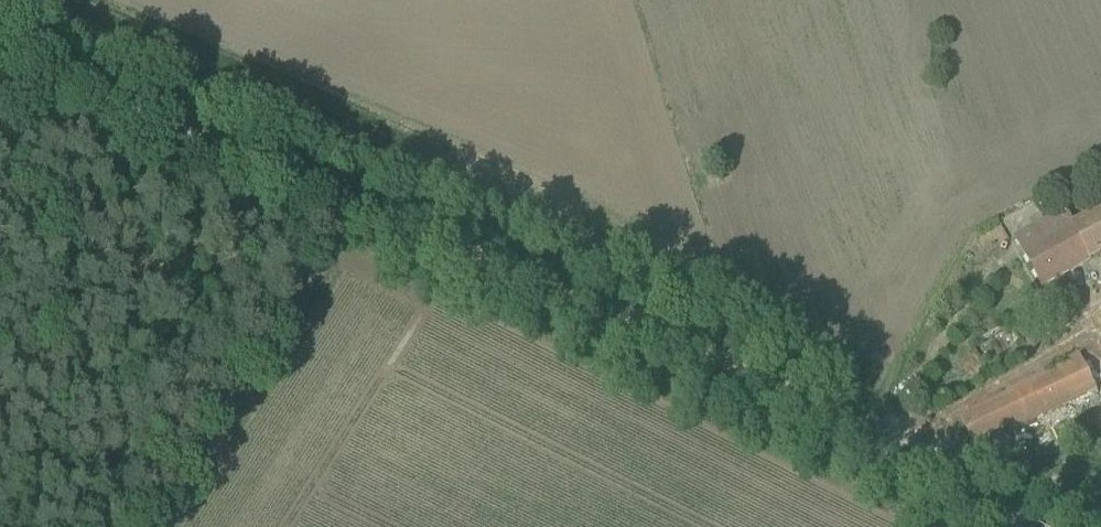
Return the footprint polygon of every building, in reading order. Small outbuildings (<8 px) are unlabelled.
[(1034,226),(1015,237),(1041,285),(1100,252),(1100,203),(1072,219),(1065,207),(1033,224),(1034,226)] [(1057,362),(1061,369),(962,419),(973,440),(1091,379),(1081,359),(1080,360),(1077,353),(1057,362)] [(1050,457),(1073,445),(1061,422),(1038,433),(1050,457)]
